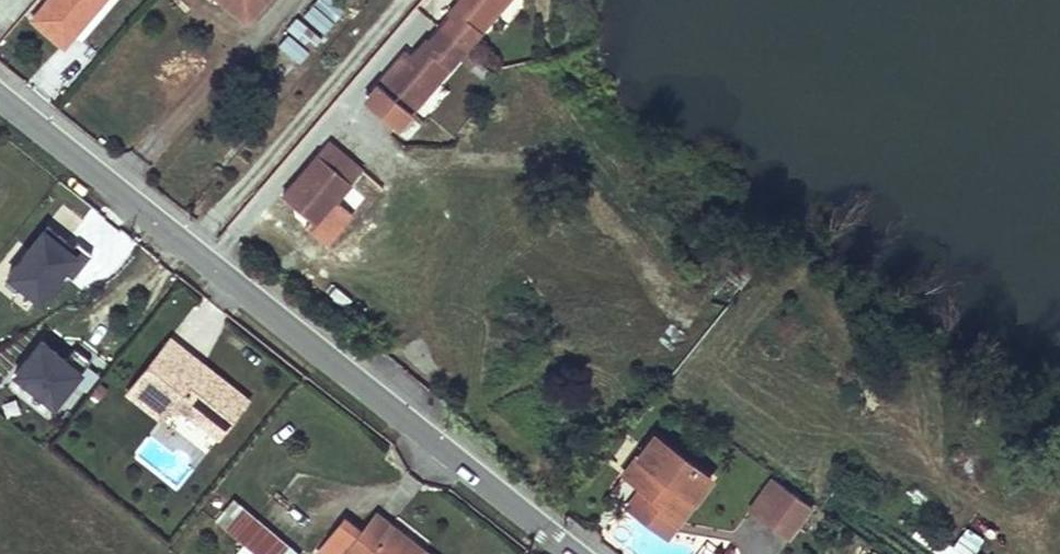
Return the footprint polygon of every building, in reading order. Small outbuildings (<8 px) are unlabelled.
[(34,25),(65,51),(109,0),(55,0),(34,25)] [(246,27),(269,0),(215,0),(246,27)] [(463,7),(437,36),(462,58),(511,0),(469,0),(463,7)] [(303,20),(324,31),(331,17),(310,7),(303,20)] [(312,50),(322,36),(294,17),(284,32),(312,50)] [(291,66),(306,58),(292,33),(277,41),(291,66)] [(437,36),(412,66),(384,98),(409,119),(462,58),(437,36)] [(384,98),(412,66),(404,59),(376,91),(384,98)] [(334,142),(322,155),(354,183),(365,170),(334,142)] [(322,155),(284,199),(315,227),(354,183),(322,155)] [(3,282),(44,308),(83,248),(42,222),(3,282)] [(51,415),(82,372),(36,338),(5,381),(51,415)] [(250,401),(172,339),(128,391),(162,418),(175,403),(219,439),(250,401)] [(644,506),(673,527),(707,483),(650,441),(623,478),(639,490),(650,498),(644,506)] [(746,516),(765,528),(790,495),(770,481),(746,516)] [(663,541),(673,527),(644,506),(650,498),(639,490),(624,511),(663,541)] [(790,495),(765,528),(788,544),(812,509),(790,495)] [(235,550),(240,553),(301,553),(232,500),(213,524),(240,544),(235,550)] [(364,536),(345,521),(320,553),(417,553),(395,536),(399,531),(380,516),(364,536)]
